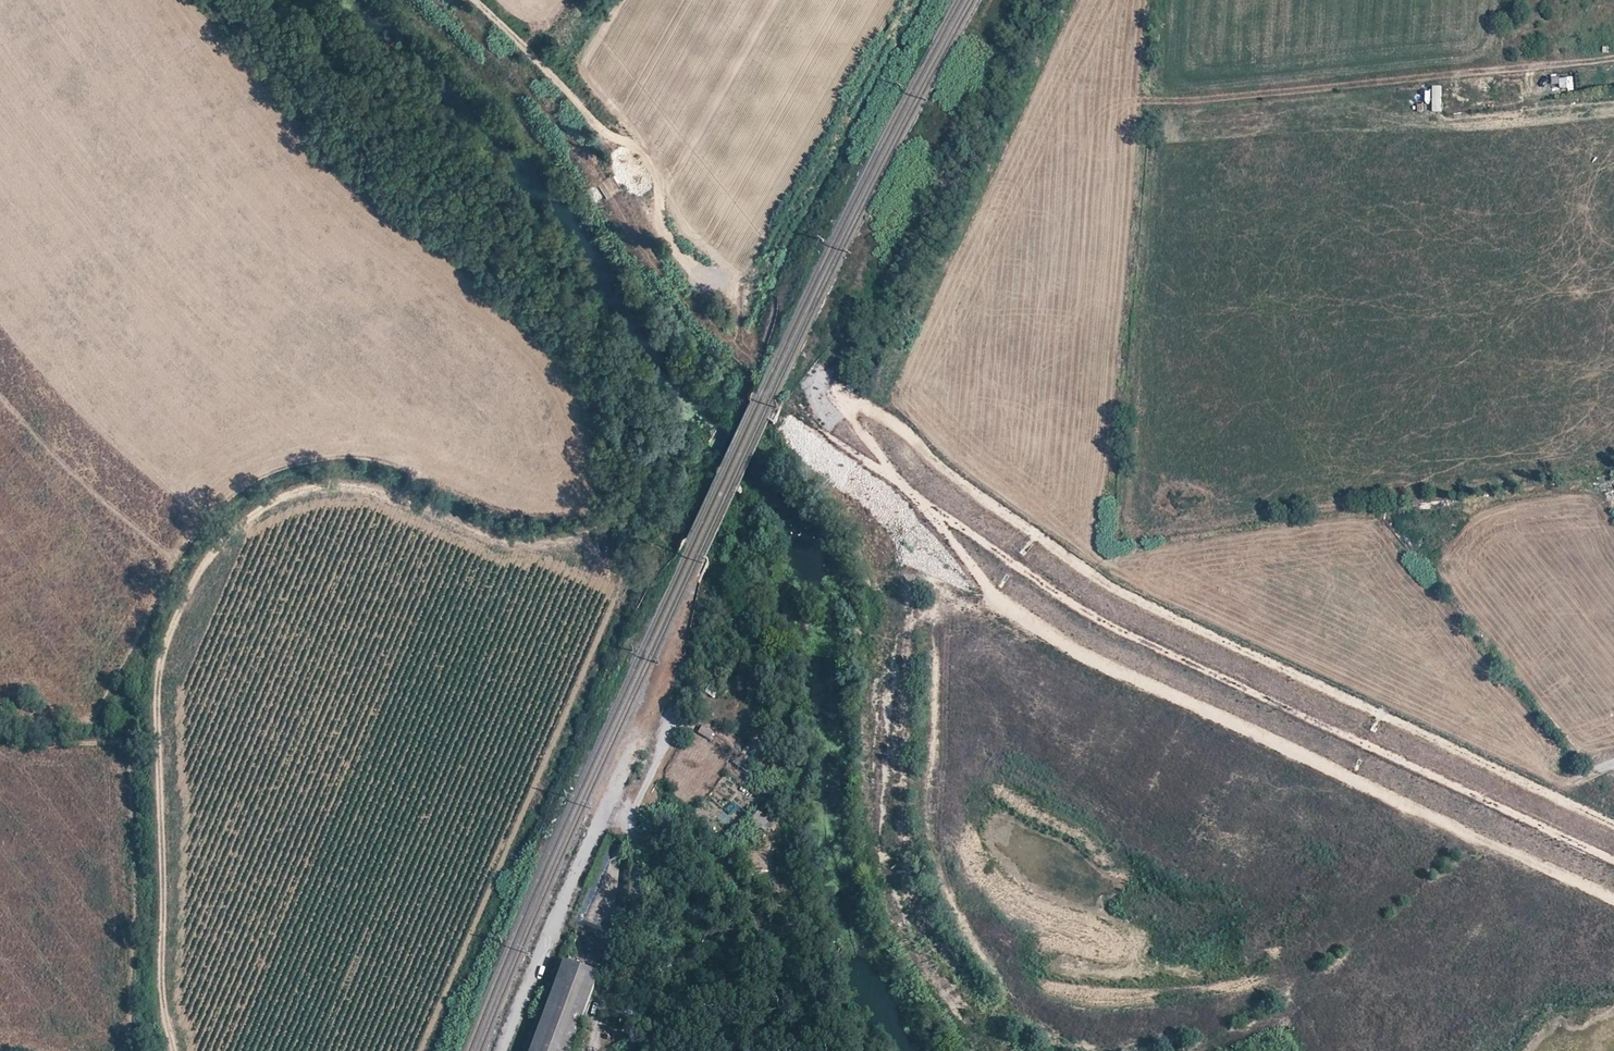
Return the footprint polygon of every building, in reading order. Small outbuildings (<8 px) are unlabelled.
[(1480,76),(1479,91),(1494,92),(1496,77),(1480,76)] [(701,725),(697,733),(711,741),(715,733),(701,725)] [(762,829),(770,820),(759,810),(751,818),(762,829)] [(601,977),(566,963),(533,1050),(573,1050),(601,977)]
